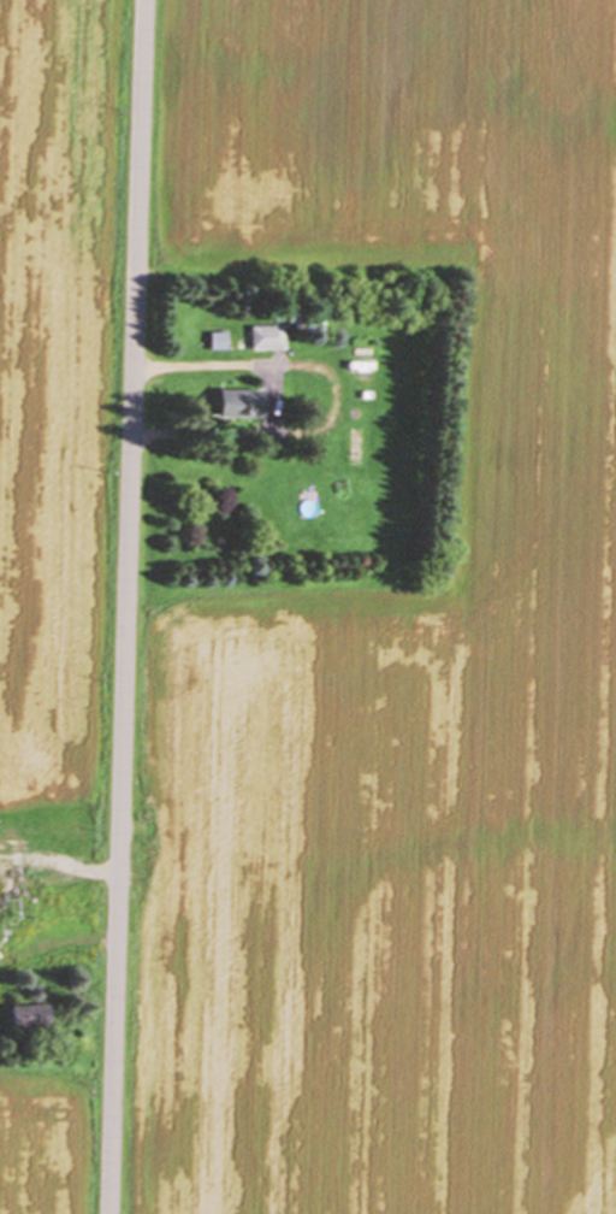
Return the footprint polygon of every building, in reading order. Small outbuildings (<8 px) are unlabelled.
[(248,326),(248,351),(284,351),(284,326),(248,326)] [(225,419),(263,419),(263,390),(225,390),(225,419)] [(61,1007),(20,1007),(20,1028),(61,1028),(61,1007)]
